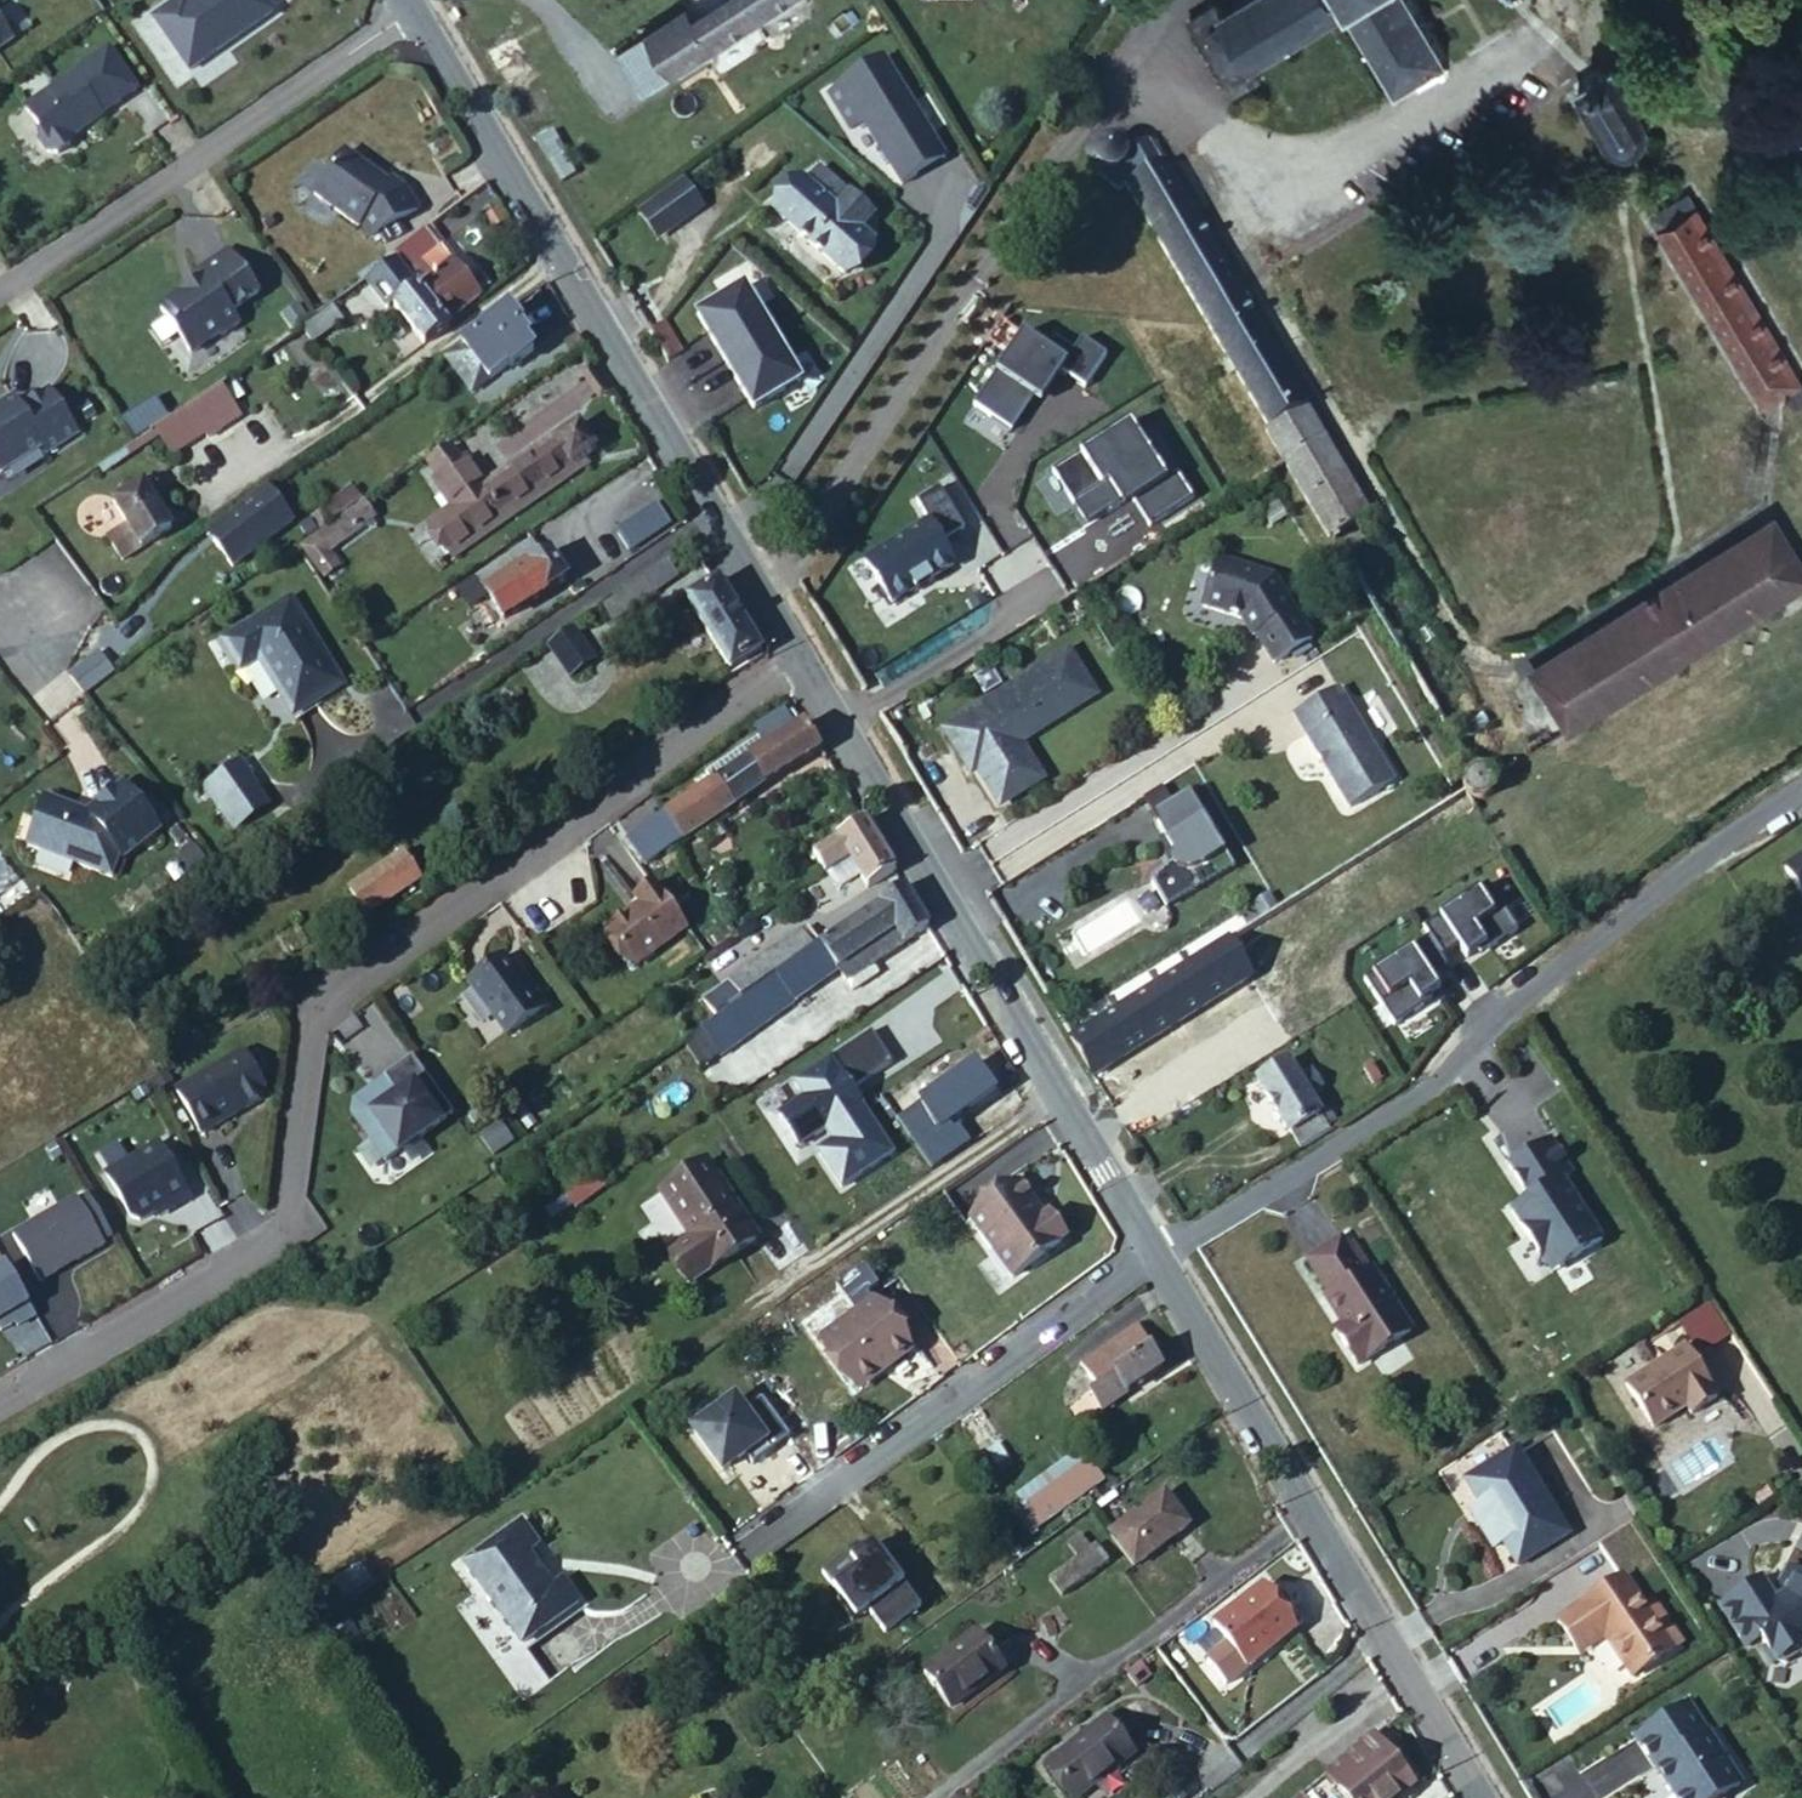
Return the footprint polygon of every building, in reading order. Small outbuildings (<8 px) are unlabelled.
[(149,21),(185,72),(269,14),(259,0),(187,0),(176,7),(174,3),(149,21)] [(646,37),(673,76),(793,0),(728,0),(692,23),(685,11),(646,37)] [(1322,0),(1247,0),(1218,16),(1215,18),(1217,22),(1243,66),(1247,74),(1335,22),(1322,0)] [(1345,16),(1336,0),(1322,0),(1335,22),(1345,16)] [(1345,16),(1391,96),(1441,67),(1403,0),(1336,0),(1345,16)] [(1255,85),(1247,74),(1243,66),(1235,73),(1222,71),(1205,39),(1209,28),(1212,25),(1217,22),(1215,18),(1218,16),(1211,6),(1183,22),(1229,100),(1255,85)] [(1235,73),(1243,66),(1217,22),(1212,25),(1209,28),(1205,39),(1222,71),(1235,73)] [(12,41),(0,24),(0,49),(12,41)] [(646,37),(615,55),(642,96),(673,76),(646,37)] [(74,76),(25,112),(40,133),(36,145),(45,157),(56,156),(68,148),(70,138),(78,133),(79,127),(84,124),(87,127),(100,117),(99,116),(134,91),(106,51),(73,75),(74,76)] [(1651,129),(1619,73),(1581,96),(1617,155),(1622,159),(1626,160),(1630,162),(1635,161),(1641,159),(1646,157),(1650,154),(1653,149),(1654,144),(1655,139),(1654,135),(1651,129)] [(949,114),(937,99),(920,113),(932,127),(949,114)] [(962,130),(952,116),(929,135),(939,148),(962,130)] [(87,127),(84,124),(79,127),(78,133),(87,127)] [(1096,150),(1099,148),(1094,142),(1091,145),(1089,148),(1086,151),(1084,154),(1084,158),(1085,162),(1085,167),(1087,171),(1087,173),(1089,175),(1092,178),(1097,175),(1095,171),(1094,167),(1093,163),(1093,158),(1094,154),(1096,150)] [(1124,165),(1123,159),(1121,154),(1118,150),(1114,147),(1111,145),(1107,145),(1103,146),(1099,148),(1096,150),(1094,154),(1093,158),(1093,163),(1094,167),(1095,171),(1097,175),(1100,178),(1106,177),(1110,176),(1114,176),(1118,176),(1121,171),(1122,167),(1124,165)] [(1125,192),(1159,172),(1144,147),(1123,159),(1124,165),(1122,167),(1121,171),(1118,176),(1125,192)] [(345,157),(316,201),(361,231),(364,227),(374,242),(419,212),(407,191),(393,182),(389,187),(383,183),(381,187),(371,180),(374,176),(345,157)] [(837,189),(817,170),(803,186),(800,183),(772,214),(841,277),(869,246),(856,234),(870,219),(847,198),(833,213),(824,204),(837,189)] [(1297,484),(1334,545),(1372,523),(1339,468),(1283,375),(1252,322),(1209,248),(1163,170),(1159,172),(1125,192),(1189,299),(1235,379),(1270,436),(1302,417),(1320,448),(1285,467),(1286,470),(1289,469),(1297,484)] [(632,205),(651,237),(703,206),(683,174),(632,205)] [(1706,214),(1696,199),(1659,223),(1669,238),(1706,214)] [(1785,342),(1706,214),(1669,238),(1672,243),(1680,256),(1691,274),(1734,345),(1748,367),(1785,342)] [(395,265),(406,279),(435,255),(420,238),(390,259),(395,265)] [(1678,282),(1691,274),(1680,256),(1672,243),(1658,253),(1678,282)] [(406,279),(444,329),(477,304),(439,252),(435,255),(406,279)] [(185,292),(158,311),(190,356),(218,336),(220,338),(237,326),(229,315),(257,296),(227,253),(198,273),(203,279),(194,286),(195,289),(189,293),(185,292)] [(389,268),(377,278),(398,305),(390,312),(421,354),(437,341),(447,333),(444,329),(406,279),(395,265),(389,268)] [(377,278),(364,288),(385,316),(390,312),(398,305),(377,278)] [(519,330),(509,313),(457,350),(484,390),(504,375),(506,378),(528,362),(528,360),(529,358),(520,347),(524,345),(515,333),(519,330)] [(345,331),(332,314),(301,338),(309,350),(315,357),(324,349),(345,331)] [(657,353),(673,344),(662,325),(646,336),(657,353)] [(1785,342),(1748,367),(1769,402),(1801,382),(1801,369),(1799,363),(1785,342)] [(681,357),(673,344),(657,353),(661,361),(664,366),(681,357)] [(674,382),(680,393),(696,381),(691,373),(674,382)] [(245,417),(225,389),(192,411),(209,434),(212,440),(245,417)] [(41,449),(45,456),(75,436),(47,392),(18,410),(12,400),(1,407),(3,410),(0,412),(0,474),(41,449)] [(177,456),(209,434),(192,411),(158,433),(175,458),(177,456)] [(1267,439),(1285,467),(1320,448),(1302,417),(1270,436),(1267,439)] [(548,445),(473,495),(441,517),(431,524),(450,551),(568,473),(548,445)] [(422,488),(441,517),(473,495),(454,466),(422,488)] [(267,480),(203,526),(231,565),(295,520),(267,480)] [(146,481),(138,486),(107,505),(123,528),(138,551),(166,532),(148,503),(156,498),(146,481)] [(341,515),(358,503),(351,492),(333,503),(341,515)] [(627,548),(668,521),(653,497),(611,524),(627,548)] [(323,527),(311,535),(323,553),(369,522),(358,503),(341,515),(323,527)] [(315,514),(323,527),(341,515),(333,503),(315,514)] [(1801,588),(1801,569),(1773,522),(1629,611),(1531,674),(1544,694),(1569,733),(1632,696),(1670,670),(1779,604),(1801,588)] [(138,551),(123,528),(104,541),(119,563),(138,551)] [(540,560),(528,540),(471,579),(502,625),(565,583),(547,555),(540,560)] [(601,596),(612,613),(675,574),(664,556),(601,596)] [(1218,565),(1203,612),(1242,625),(1253,642),(1257,640),(1274,669),(1312,647),(1275,584),(1218,565)] [(731,675),(762,655),(717,581),(685,601),(731,675)] [(298,596),(235,640),(253,665),(270,653),(308,707),(353,675),(298,596)] [(1067,647),(943,718),(967,760),(974,756),(995,793),(1035,770),(1013,733),(1091,688),(1067,647)] [(588,648),(563,665),(582,696),(607,678),(588,648)] [(1340,694),(1296,721),(1353,813),(1397,786),(1340,694)] [(1569,733),(1544,694),(1511,714),(1535,753),(1569,733)] [(692,793),(696,801),(621,846),(642,876),(742,808),(823,755),(807,729),(770,754),(749,767),(741,755),(709,775),(717,789),(702,797),(697,790),(692,793)] [(762,741),(741,755),(749,767),(770,754),(762,741)] [(250,798),(234,772),(203,792),(218,817),(250,798)] [(1492,786),(1491,781),(1487,777),(1483,774),(1479,774),(1473,774),(1471,776),(1468,777),(1466,779),(1464,782),(1462,785),(1462,789),(1462,793),(1463,798),(1467,800),(1469,801),(1472,804),(1477,805),(1481,804),(1485,802),(1489,800),(1492,796),(1493,792),(1492,786)] [(73,810),(44,799),(26,848),(111,879),(119,856),(123,861),(159,833),(122,786),(82,817),(74,813),(73,810)] [(1192,795),(1154,817),(1175,851),(1173,859),(1174,861),(1168,864),(1168,865),(1167,865),(1167,866),(1166,866),(1165,866),(1164,866),(1164,867),(1163,867),(1163,868),(1162,868),(1161,868),(1161,869),(1160,869),(1160,870),(1159,870),(1159,871),(1158,871),(1158,872),(1157,872),(1157,873),(1156,874),(1155,874),(1155,875),(1155,876),(1154,876),(1154,877),(1154,878),(1153,878),(1153,879),(1153,880),(1153,881),(1152,881),(1152,882),(1168,908),(1235,867),(1192,795)] [(250,798),(218,817),(229,836),(261,817),(250,798)] [(869,893),(896,876),(865,824),(813,858),(825,879),(849,864),(869,893)] [(425,885),(396,840),(341,876),(371,921),(425,885)] [(1777,859),(1801,903),(1801,845),(1777,859)] [(1463,954),(1511,924),(1481,877),(1418,917),(1425,928),(1360,969),(1390,1016),(1436,987),(1425,970),(1459,948),(1463,954)] [(1230,943),(1241,961),(1330,906),(1318,888),(1286,908),(1257,926),(1230,943)] [(928,929),(906,892),(838,937),(785,971),(771,979),(786,1005),(834,976),(827,964),(887,927),(900,947),(928,929)] [(683,937),(654,893),(634,905),(641,915),(600,941),(624,977),(683,937)] [(785,971),(838,937),(826,917),(723,982),(726,986),(712,995),(722,1011),(771,979),(785,971)] [(887,927),(827,964),(834,976),(840,985),(900,947),(887,927)] [(1211,955),(1234,992),(1253,981),(1241,961),(1230,943),(1211,955)] [(1135,1000),(1159,1038),(1171,1031),(1234,992),(1211,955),(1203,960),(1135,1000)] [(522,996),(499,964),(464,990),(501,1043),(546,1011),(531,990),(522,996)] [(786,1005),(771,979),(722,1011),(696,1027),(706,1043),(697,1048),(711,1066),(740,1045),(735,1038),(786,1005)] [(1135,1000),(1131,1003),(1123,1007),(1146,1046),(1159,1038),(1135,1000)] [(367,1072),(401,1043),(367,1003),(333,1032),(367,1072)] [(1123,1007),(1114,1013),(1137,1052),(1146,1046),(1123,1007)] [(1114,1013),(1067,1042),(1081,1065),(1090,1080),(1121,1062),(1137,1052),(1114,1013)] [(895,1068),(874,1034),(797,1084),(807,1100),(779,1117),(802,1153),(830,1135),(835,1144),(819,1155),(846,1195),(897,1161),(865,1107),(860,1110),(851,1096),(895,1068)] [(175,1096),(201,1139),(235,1119),(234,1118),(244,1112),(245,1114),(262,1104),(264,1095),(243,1057),(175,1096)] [(452,1117),(413,1058),(384,1078),(389,1085),(380,1092),(376,1087),(354,1102),(352,1115),(384,1163),(452,1117)] [(1289,1135),(1320,1116),(1309,1100),(1296,1078),(1287,1063),(1255,1081),(1289,1135)] [(979,1069),(926,1104),(892,1126),(908,1151),(996,1095),(979,1069)] [(1296,1078),(1309,1100),(1322,1091),(1311,1071),(1296,1078)] [(1323,1140),(1331,1135),(1320,1116),(1289,1135),(1301,1155),(1323,1140)] [(1521,1189),(1503,1200),(1548,1271),(1605,1235),(1540,1132),(1501,1157),(1521,1189)] [(696,1159),(686,1144),(667,1156),(678,1173),(696,1159)] [(189,1204),(158,1150),(106,1180),(130,1223),(138,1226),(154,1217),(168,1209),(171,1214),(189,1204)] [(757,1242),(706,1161),(658,1193),(686,1237),(665,1249),(690,1287),(757,1242)] [(571,1203),(603,1188),(596,1174),(565,1189),(571,1203)] [(1043,1226),(1017,1191),(1012,1194),(1038,1229),(1043,1226)] [(1012,1194),(968,1227),(1011,1285),(1060,1249),(1043,1226),(1038,1229),(1012,1194)] [(87,1198),(76,1204),(102,1249),(113,1243),(87,1198)] [(76,1203),(12,1240),(39,1287),(56,1277),(54,1275),(74,1264),(75,1266),(103,1250),(76,1203)] [(168,1209),(154,1217),(157,1222),(171,1214),(168,1209)] [(1048,1222),(1043,1226),(1060,1249),(1065,1246),(1048,1222)] [(206,1252),(222,1246),(212,1225),(197,1232),(206,1252)] [(1344,1239),(1312,1260),(1335,1296),(1330,1300),(1347,1325),(1353,1334),(1345,1339),(1362,1365),(1414,1332),(1375,1271),(1374,1271),(1367,1275),(1350,1249),(1344,1239)] [(1374,1271),(1356,1244),(1350,1249),(1367,1275),(1374,1271)] [(0,1274),(0,1325),(9,1319),(14,1327),(16,1331),(34,1320),(5,1271),(0,1274)] [(874,1309),(820,1349),(852,1393),(887,1367),(891,1372),(910,1358),(874,1309)] [(1704,1309),(1685,1322),(1697,1341),(1699,1344),(1718,1331),(1717,1328),(1704,1309)] [(0,1325),(0,1335),(14,1327),(9,1319),(0,1325)] [(1353,1334),(1347,1325),(1339,1330),(1345,1339),(1353,1334)] [(1083,1381),(1088,1391),(1101,1411),(1162,1373),(1135,1329),(1084,1360),(1093,1375),(1083,1381)] [(1716,1408),(1684,1356),(1623,1393),(1650,1437),(1684,1416),(1689,1424),(1716,1408)] [(887,1367),(852,1393),(856,1398),(891,1372),(887,1367)] [(1087,1419),(1101,1411),(1088,1391),(1076,1398),(1087,1419)] [(1483,1393),(1470,1401),(1477,1414),(1490,1406),(1483,1393)] [(1544,1402),(1532,1410),(1540,1423),(1553,1414),(1544,1402)] [(750,1470),(788,1442),(759,1404),(740,1418),(731,1406),(690,1436),(719,1475),(742,1459),(750,1470)] [(1102,1478),(1079,1448),(1016,1495),(1039,1527),(1102,1478)] [(1519,1451),(1469,1482),(1484,1505),(1474,1511),(1497,1548),(1507,1543),(1522,1566),(1571,1535),(1519,1451)] [(1187,1533),(1163,1498),(1107,1539),(1132,1573),(1187,1533)] [(463,1569),(520,1650),(577,1610),(560,1587),(551,1594),(541,1581),(538,1582),(532,1576),(536,1574),(526,1559),(536,1553),(520,1529),(463,1569)] [(882,1625),(917,1601),(867,1532),(817,1568),(850,1613),(865,1602),(882,1625)] [(1106,1560),(1092,1542),(1060,1566),(1073,1583),(1106,1560)] [(1742,1656),(1757,1647),(1763,1656),(1773,1673),(1782,1675),(1801,1663),(1801,1655),(1801,1654),(1800,1651),(1801,1650),(1801,1588),(1783,1577),(1775,1590),(1783,1595),(1780,1603),(1783,1606),(1775,1611),(1759,1587),(1716,1615),(1742,1656)] [(1674,1657),(1625,1583),(1560,1626),(1577,1652),(1603,1635),(1607,1642),(1634,1683),(1674,1657)] [(1264,1592),(1212,1629),(1243,1672),(1294,1633),(1274,1606),(1264,1592)] [(1274,1606),(1294,1633),(1302,1627),(1283,1600),(1274,1606)] [(1020,1663),(994,1626),(941,1662),(968,1701),(1020,1663)] [(1607,1642),(1603,1635),(1577,1652),(1582,1659),(1607,1642)] [(1773,1673),(1763,1656),(1757,1660),(1768,1676),(1773,1673)] [(1152,1682),(1143,1668),(1125,1680),(1137,1696),(1152,1682)] [(1633,1748),(1665,1797),(1735,1797),(1737,1797),(1685,1714),(1633,1748)] [(1132,1751),(1104,1717),(1048,1762),(1074,1797),(1132,1751)] [(1371,1740),(1323,1780),(1339,1797),(1400,1797),(1410,1789),(1371,1740)]
